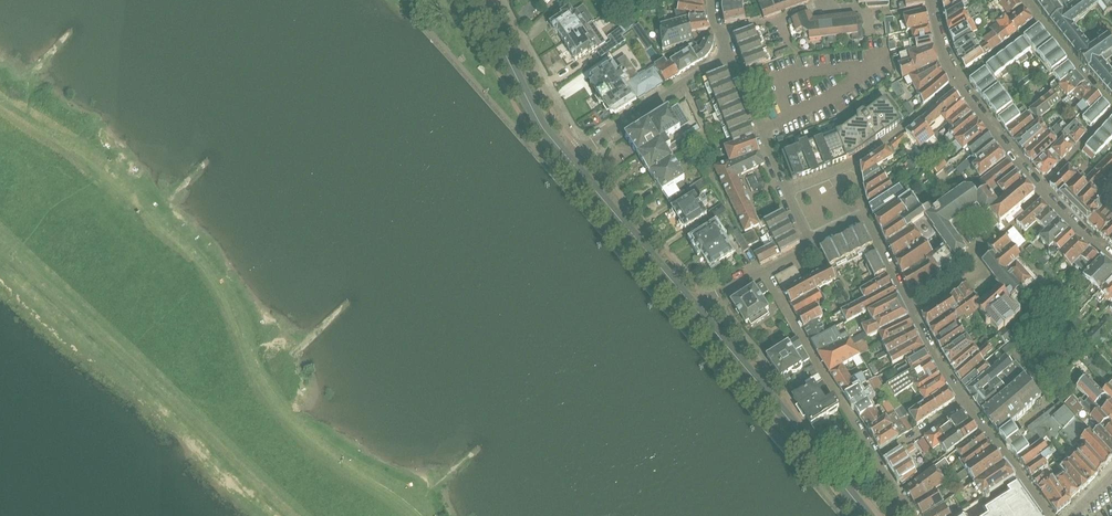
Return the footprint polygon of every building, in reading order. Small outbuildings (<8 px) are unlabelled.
[(615,12),(626,1),(626,0),(615,0),(614,0),(604,0),(603,1),(615,12)] [(748,0),(722,0),(722,10),(743,8),(743,4),(747,4),(748,2),(748,0)] [(757,0),(764,19),(777,14),(771,0),(758,0),(757,0)] [(777,14),(788,10),(784,0),(771,0),(777,14)] [(790,9),(799,5),(797,0),(784,0),(788,10),(790,9)] [(900,9),(925,5),(924,0),(904,0),(905,2),(900,4),(899,5),(900,9)] [(943,9),(960,2),(964,0),(943,0),(942,1),(943,9)] [(1021,5),(1018,0),(1003,0),(1000,2),(999,3),(1008,14),(1021,5)] [(1038,5),(1050,22),(1078,57),(1088,70),(1089,69),(1111,97),(1111,57),(1110,54),(1111,53),(1111,43),(1108,38),(1111,37),(1111,35),(1109,33),(1108,33),(1107,34),(1106,35),(1107,37),(1090,48),(1073,25),(1097,7),(1104,16),(1111,9),(1111,0),(1045,0),(1038,5)] [(943,9),(946,19),(968,7),(970,6),(968,4),(963,7),(960,2),(943,9)] [(679,3),(678,11),(677,12),(681,12),(705,13),(704,8),(679,3)] [(946,19),(950,33),(965,23),(968,21),(972,19),(976,17),(973,12),(969,7),(970,7),(970,6),(968,7),(946,19)] [(563,16),(551,24),(557,34),(558,33),(564,43),(586,27),(591,24),(588,20),(581,10),(577,13),(576,13),(574,14),(570,8),(561,14),(563,16)] [(725,24),(750,18),(749,14),(747,13),(744,13),(743,8),(722,10),(725,24)] [(1033,19),(1024,8),(1016,15),(1024,26),(1033,19)] [(907,31),(912,30),(929,26),(926,10),(903,16),(907,31)] [(706,18),(705,13),(681,12),(677,12),(678,11),(675,12),(677,21),(689,18),(689,21),(706,18)] [(788,22),(790,26),(794,25),(797,32),(797,31),(801,30),(805,32),(813,19),(810,12),(789,20),(788,22)] [(856,14),(845,16),(847,35),(852,34),(852,39),(854,41),(859,40),(858,33),(857,27),(857,20),(856,14)] [(1008,21),(1007,20),(1016,33),(1024,26),(1016,15),(1008,21)] [(845,16),(839,16),(833,17),(835,43),(838,42),(840,41),(839,36),(847,35),(845,16)] [(1004,16),(996,23),(1008,39),(1016,33),(1007,20),(1004,16)] [(833,17),(820,18),(822,38),(828,37),(828,42),(830,43),(835,43),(833,17)] [(689,18),(677,21),(661,25),(664,50),(693,40),(692,32),(691,33),(689,21),(689,18)] [(692,32),(709,29),(710,29),(707,21),(706,18),(689,21),(691,33),(692,32)] [(820,18),(817,19),(813,19),(805,32),(809,35),(809,39),(822,38),(820,18)] [(977,33),(974,27),(975,25),(972,19),(968,21),(965,23),(950,33),(954,45),(968,37),(977,33)] [(990,29),(993,33),(1001,44),(1008,39),(996,23),(990,29)] [(1023,37),(1035,52),(1051,73),(1057,79),(1050,84),(1050,87),(1053,91),(1058,87),(1075,73),(1069,64),(1039,25),(1023,37)] [(758,26),(752,29),(734,36),(738,48),(763,39),(758,26)] [(929,26),(912,30),(913,40),(915,40),(931,36),(929,26)] [(586,27),(564,43),(570,51),(570,52),(576,61),(588,53),(589,55),(598,49),(605,44),(606,43),(605,42),(601,37),(595,41),(586,27)] [(606,43),(605,44),(610,51),(626,41),(623,36),(626,34),(620,28),(608,37),(611,41),(606,44),(606,43)] [(978,32),(977,33),(968,37),(954,45),(959,59),(961,62),(979,50),(979,49),(986,44),(983,40),(978,32)] [(993,33),(983,40),(986,44),(986,45),(992,51),(1001,44),(993,33)] [(916,49),(933,45),(931,36),(915,40),(916,49)] [(696,47),(694,50),(710,53),(712,49),(713,46),(713,40),(713,38),(712,37),(705,39),(700,48),(696,47)] [(767,49),(763,39),(738,48),(742,59),(767,49)] [(1022,39),(1022,40),(1013,46),(1024,61),(1028,58),(1025,54),(1031,50),(1022,39)] [(983,57),(992,51),(986,45),(986,44),(979,49),(979,50),(983,57)] [(902,78),(909,76),(938,63),(933,45),(916,49),(909,51),(911,61),(899,64),(902,78)] [(1012,64),(1018,60),(1020,64),(1024,61),(1013,46),(1004,53),(1012,64)] [(753,76),(751,69),(771,61),(767,49),(742,59),(749,77),(753,76)] [(668,53),(671,61),(680,75),(685,72),(684,71),(693,66),(698,63),(692,51),(691,50),(676,58),(672,52),(668,53)] [(694,50),(692,51),(698,63),(705,59),(708,56),(710,53),(694,50)] [(964,67),(967,68),(983,57),(979,50),(961,62),(964,67)] [(1004,53),(995,60),(1006,74),(1010,72),(1007,68),(1012,64),(1004,53)] [(634,79),(631,74),(627,69),(632,66),(625,56),(613,63),(591,78),(590,83),(597,94),(596,98),(599,103),(604,104),(603,104),(616,96),(614,92),(625,85),(634,79)] [(637,101),(665,82),(665,83),(680,75),(671,61),(667,63),(664,59),(645,71),(634,79),(625,85),(637,102),(637,101)] [(994,78),(996,77),(1000,74),(1002,77),(1006,74),(995,60),(986,67),(994,78)] [(909,76),(918,95),(944,74),(938,63),(909,76)] [(702,79),(705,85),(707,91),(731,81),(726,69),(702,79)] [(969,81),(998,120),(1000,122),(1010,115),(1007,111),(1013,107),(985,69),(969,81)] [(1068,97),(1072,93),(1085,83),(1075,73),(1058,87),(1068,97)] [(918,95),(923,104),(934,95),(948,83),(944,74),(918,95)] [(1018,84),(1017,86),(1019,88),(1034,78),(1032,75),(1030,75),(1018,84)] [(707,91),(709,96),(711,102),(735,92),(731,81),(707,91)] [(1072,93),(1081,103),(1094,91),(1093,91),(1085,83),(1072,93)] [(610,114),(615,115),(616,115),(637,102),(625,85),(614,92),(616,96),(603,104),(604,104),(610,114)] [(1053,91),(1029,110),(1037,120),(1061,102),(1053,91)] [(1081,103),(1082,103),(1077,107),(1081,112),(1085,116),(1091,111),(1102,100),(1094,91),(1081,103)] [(711,102),(714,107),(716,113),(740,103),(735,92),(711,102)] [(930,112),(921,119),(928,128),(936,121),(941,117),(941,116),(960,99),(954,92),(930,112)] [(864,149),(902,122),(901,121),(904,119),(889,97),(886,100),(885,99),(866,113),(862,112),(857,116),(857,119),(842,130),(782,153),(792,180),(852,157),(864,149)] [(939,123),(944,119),(947,123),(966,107),(964,104),(960,99),(941,116),(941,117),(936,121),(939,123)] [(1082,118),(1090,127),(1110,109),(1102,100),(1091,111),(1085,116),(1082,118)] [(716,113),(718,118),(720,124),(744,114),(740,103),(716,113)] [(668,110),(648,122),(660,142),(666,139),(665,138),(690,123),(678,104),(668,110)] [(947,123),(952,129),(972,114),(966,107),(947,123)] [(1023,108),(1017,113),(1013,107),(1007,111),(1010,115),(1000,122),(1005,129),(1020,117),(1026,113),(1027,112),(1025,108),(1023,108)] [(1036,124),(1026,113),(1020,117),(1005,129),(1015,142),(1035,125),(1039,122),(1036,124)] [(720,124),(725,135),(749,125),(744,114),(720,124)] [(949,144),(954,140),(955,141),(979,122),(972,114),(952,129),(948,133),(949,134),(944,139),(949,144)] [(935,136),(928,128),(921,119),(906,131),(920,149),(935,136)] [(1042,120),(1039,122),(1035,125),(1015,142),(1024,155),(1049,134),(1051,132),(1048,128),(1042,120)] [(1075,121),(1068,128),(1063,132),(1076,145),(1086,133),(1075,121)] [(638,155),(638,156),(660,142),(648,122),(626,136),(638,155)] [(958,155),(963,151),(967,147),(986,132),(979,122),(955,141),(949,145),(958,155)] [(1058,134),(1053,139),(1049,134),(1024,155),(1032,164),(1033,166),(1048,153),(1051,151),(1054,148),(1054,147),(1063,138),(1060,135),(1063,132),(1068,128),(1063,122),(1054,130),(1058,134)] [(1101,131),(1111,140),(1111,139),(1111,126),(1108,122),(1101,131)] [(729,146),(725,148),(729,162),(758,151),(753,136),(749,125),(725,135),(720,137),(721,141),(723,142),(727,140),(729,146)] [(1101,131),(1093,139),(1107,152),(1110,148),(1106,145),(1111,140),(1101,131)] [(967,147),(972,155),(992,140),(986,132),(967,147)] [(1061,161),(1073,148),(1076,145),(1063,132),(1060,135),(1063,138),(1054,147),(1054,148),(1051,151),(1054,155),(1061,161)] [(902,134),(890,144),(893,148),(905,139),(902,134)] [(677,136),(668,142),(670,146),(678,140),(679,139),(677,136)] [(638,156),(650,175),(673,160),(666,149),(671,147),(670,146),(668,142),(666,139),(660,142),(638,156)] [(683,143),(682,141),(680,139),(679,139),(678,140),(670,146),(671,147),(673,149),(683,143)] [(1093,139),(1085,148),(1095,157),(1100,152),(1103,155),(1107,152),(1093,139)] [(972,155),(977,162),(997,147),(992,140),(972,155)] [(980,177),(1005,158),(997,147),(977,162),(972,166),(980,177)] [(886,148),(861,166),(862,177),(879,166),(893,158),(886,148)] [(1092,161),(1095,157),(1085,148),(1082,151),(1092,161)] [(729,162),(726,163),(716,167),(714,167),(745,232),(760,225),(757,220),(756,220),(749,204),(750,203),(745,193),(744,193),(736,177),(764,164),(759,152),(758,151),(729,162)] [(1046,175),(1058,164),(1052,157),(1054,155),(1051,151),(1048,153),(1033,166),(1042,175),(1046,175)] [(1087,177),(1082,173),(1079,176),(1060,195),(1059,195),(1087,223),(1087,222),(1105,205),(1111,197),(1111,196),(1104,189),(1099,195),(1093,189),(1104,180),(1106,181),(1110,177),(1111,178),(1111,153),(1087,177)] [(921,156),(915,161),(921,169),(927,164),(921,156)] [(619,175),(622,161),(609,158),(606,172),(619,175)] [(947,165),(942,159),(932,168),(938,174),(947,165)] [(685,179),(673,160),(650,175),(651,175),(663,193),(669,202),(681,195),(675,185),(685,179)] [(983,215),(987,220),(991,216),(988,212),(990,210),(998,204),(1023,182),(1007,160),(979,181),(987,189),(977,196),(975,198),(978,201),(974,204),(977,207),(984,215),(983,215)] [(938,174),(946,181),(959,169),(952,161),(938,174)] [(1068,165),(1050,184),(1050,185),(1060,195),(1079,176),(1068,165)] [(862,177),(864,186),(882,173),(883,172),(879,166),(862,177)] [(866,195),(888,181),(883,172),(882,173),(864,186),(866,195)] [(687,189),(692,196),(697,193),(710,185),(705,177),(687,189)] [(676,186),(679,191),(686,186),(683,181),(676,186)] [(866,195),(869,205),(898,186),(897,184),(892,188),(888,181),(866,195)] [(1030,190),(1023,182),(998,204),(990,210),(1000,223),(1020,206),(1033,195),(1033,194),(1030,190)] [(870,207),(875,218),(895,206),(907,197),(898,186),(869,205),(870,207)] [(915,289),(915,288),(914,288),(918,286),(919,288),(923,285),(922,283),(936,274),(927,261),(936,254),(937,246),(933,241),(938,237),(955,259),(966,250),(949,226),(977,207),(974,204),(978,201),(975,198),(977,196),(972,189),(964,187),(933,209),(930,205),(922,211),(910,195),(907,197),(895,206),(875,218),(887,244),(892,257),(902,275),(912,270),(912,271),(903,277),(911,292),(914,290),(915,290),(915,289)] [(707,215),(703,209),(705,206),(704,206),(707,204),(704,199),(699,202),(697,198),(699,197),(697,193),(692,196),(672,208),(685,229),(707,215)] [(1100,235),(1111,222),(1111,211),(1106,205),(1111,199),(1111,197),(1105,205),(1087,222),(1100,235)] [(1037,223),(1049,210),(1040,201),(1016,223),(1025,232),(1036,222),(1036,223),(1037,223)] [(714,220),(722,215),(727,211),(722,203),(709,212),(714,220)] [(1042,228),(1029,241),(1032,244),(1039,238),(1057,220),(1049,210),(1037,223),(1036,223),(1042,228)] [(780,213),(779,211),(769,216),(769,217),(768,217),(768,218),(768,219),(760,224),(766,235),(788,222),(782,212),(780,213)] [(998,224),(991,216),(987,220),(993,228),(998,224)] [(1039,238),(1049,249),(1068,230),(1057,220),(1039,238)] [(766,235),(771,245),(793,233),(788,222),(766,235)] [(1108,242),(1111,238),(1111,222),(1100,235),(1101,237),(1108,242)] [(700,255),(702,254),(724,240),(723,238),(718,231),(719,230),(716,224),(693,239),(696,244),(694,245),(700,255)] [(863,255),(875,249),(863,226),(851,232),(863,255)] [(750,248),(748,246),(742,236),(738,230),(732,233),(744,252),(750,248)] [(1054,258),(1058,254),(1057,254),(1060,252),(1074,237),(1068,230),(1049,249),(1049,253),(1054,258)] [(743,235),(742,236),(748,246),(758,241),(754,232),(751,231),(743,235)] [(852,260),(863,255),(851,232),(841,237),(852,260)] [(771,245),(769,246),(776,257),(781,254),(800,244),(793,233),(771,245)] [(726,236),(723,238),(724,240),(702,254),(710,268),(733,254),(735,252),(726,236)] [(982,261),(1001,284),(1007,293),(1006,294),(999,287),(980,303),(977,306),(979,309),(984,316),(986,319),(985,321),(985,322),(986,324),(987,324),(989,324),(990,323),(998,332),(1003,328),(1004,329),(1005,328),(1020,315),(1020,314),(1021,313),(1021,311),(1021,307),(1020,305),(1012,296),(1031,281),(1016,264),(1007,273),(1005,271),(1015,262),(1020,257),(1020,256),(1001,236),(988,247),(992,253),(986,258),(983,256),(980,258),(982,261)] [(843,265),(852,260),(841,237),(831,242),(843,265)] [(936,274),(954,260),(955,259),(938,237),(933,241),(937,246),(936,254),(927,261),(936,274)] [(1074,237),(1060,252),(1057,254),(1058,254),(1070,266),(1071,268),(1072,267),(1076,263),(1088,248),(1075,237),(1074,237)] [(820,248),(822,251),(828,263),(830,267),(831,271),(838,267),(843,265),(831,242),(827,244),(820,248)] [(1030,245),(1026,250),(1030,254),(1035,250),(1034,250),(1030,245)] [(776,257),(769,246),(761,250),(759,247),(752,251),(753,254),(755,254),(760,265),(776,257)] [(1098,256),(1088,248),(1076,263),(1080,266),(1085,261),(1090,265),(1098,256)] [(886,272),(875,249),(863,255),(867,264),(866,265),(866,266),(866,267),(871,276),(873,275),(874,278),(886,272)] [(1036,249),(1034,250),(1035,250),(1030,254),(1042,268),(1046,264),(1048,263),(1036,249)] [(828,263),(822,251),(817,254),(816,256),(820,264),(821,265),(823,266),(828,263)] [(1075,303),(1081,309),(1093,297),(1099,291),(1098,291),(1111,276),(1111,267),(1100,258),(1083,276),(1092,285),(1075,303)] [(1058,278),(1046,264),(1042,268),(1054,282),(1058,278)] [(795,266),(775,277),(782,290),(802,280),(795,266)] [(831,271),(830,267),(810,277),(783,292),(791,305),(817,289),(836,280),(831,271)] [(887,274),(864,287),(859,290),(864,298),(863,299),(892,284),(887,274)] [(1111,304),(1111,303),(1111,276),(1098,291),(1099,291),(1093,297),(1099,303),(1105,297),(1111,304)] [(838,281),(834,283),(845,303),(849,301),(850,298),(840,282),(838,281)] [(746,324),(749,322),(751,326),(768,315),(766,311),(769,309),(761,297),(769,292),(763,283),(756,288),(755,287),(732,302),(746,324)] [(898,296),(892,284),(864,298),(863,299),(869,311),(898,296)] [(966,284),(956,292),(964,301),(974,294),(966,284)] [(824,303),(817,289),(791,305),(791,306),(797,317),(816,306),(817,307),(824,303)] [(956,292),(948,297),(956,307),(964,301),(956,292)] [(922,314),(928,326),(951,311),(955,318),(957,321),(958,320),(965,315),(967,319),(979,309),(977,306),(980,303),(975,295),(974,294),(964,301),(956,307),(948,297),(922,314)] [(909,318),(899,299),(898,296),(869,311),(867,312),(873,323),(861,327),(864,332),(850,340),(851,340),(854,345),(879,333),(909,318)] [(841,310),(847,322),(867,312),(869,311),(863,299),(853,304),(847,307),(841,310)] [(803,327),(823,316),(817,307),(816,306),(797,317),(803,327)] [(928,326),(931,333),(955,318),(951,311),(928,326)] [(825,322),(829,320),(826,314),(823,316),(803,327),(811,342),(830,331),(825,322)] [(1068,323),(1076,330),(1083,323),(1075,316),(1068,323)] [(1102,336),(1111,326),(1111,323),(1106,317),(1085,339),(1093,346),(1102,336)] [(879,333),(883,343),(914,330),(909,318),(879,333)] [(931,333),(935,340),(959,324),(960,323),(958,320),(957,321),(955,318),(931,333)] [(816,352),(817,354),(823,351),(851,340),(850,340),(849,340),(847,334),(846,332),(847,331),(844,324),(830,331),(811,342),(816,352)] [(935,340),(942,353),(967,336),(959,324),(935,340)] [(1005,329),(999,335),(1005,344),(1013,338),(1005,329)] [(878,361),(888,356),(919,339),(914,330),(883,343),(886,351),(876,356),(878,361)] [(943,355),(948,363),(972,343),(967,336),(942,353),(943,355)] [(797,338),(767,357),(780,378),(791,371),(792,372),(796,372),(800,369),(802,366),(802,364),(810,359),(797,338)] [(892,365),(906,358),(907,360),(905,361),(908,365),(898,371),(901,376),(931,360),(919,339),(888,356),(892,365)] [(817,354),(830,373),(844,364),(844,365),(860,356),(858,353),(854,345),(851,340),(823,351),(817,354)] [(948,363),(950,366),(955,373),(977,353),(979,352),(978,352),(972,343),(948,363)] [(984,362),(982,360),(994,350),(988,343),(984,348),(983,347),(978,352),(979,352),(977,353),(955,373),(960,381),(984,362)] [(988,371),(966,390),(972,397),(974,395),(993,378),(1000,386),(1006,392),(1023,377),(1026,375),(1015,363),(1013,365),(1005,356),(995,366),(988,371)] [(879,390),(887,401),(894,413),(895,412),(894,411),(901,406),(896,397),(911,387),(937,371),(931,360),(901,376),(901,377),(882,387),(883,388),(879,390)] [(966,390),(988,371),(995,366),(994,365),(990,369),(989,368),(990,367),(985,363),(984,362),(960,381),(966,390)] [(878,373),(877,370),(873,363),(868,366),(872,372),(874,376),(878,373)] [(830,373),(844,395),(869,382),(873,379),(869,371),(851,379),(843,366),(844,365),(844,364),(830,373)] [(942,380),(937,371),(911,387),(917,396),(942,380)] [(875,392),(879,390),(883,388),(882,387),(876,377),(873,379),(869,382),(873,390),(875,392)] [(1042,398),(1023,377),(1006,392),(982,411),(987,418),(995,430),(999,435),(1014,422),(1042,398)] [(1097,410),(1111,426),(1111,391),(1108,387),(1103,392),(1086,377),(1076,387),(1084,397),(1093,406),(1097,410)] [(1000,386),(993,378),(974,395),(972,397),(972,398),(971,398),(976,404),(979,401),(980,402),(1000,386)] [(946,388),(942,380),(917,396),(915,398),(917,402),(913,405),(915,409),(923,404),(947,389),(946,388)] [(870,406),(867,402),(866,401),(873,396),(870,392),(873,390),(869,382),(844,395),(850,404),(850,405),(850,406),(850,407),(851,408),(852,409),(854,410),(860,418),(875,408),(875,409),(877,407),(875,405),(873,404),(870,406)] [(811,425),(839,407),(833,397),(825,402),(814,384),(793,397),(811,425)] [(1006,392),(1000,386),(980,402),(979,401),(976,404),(977,405),(982,411),(1006,392)] [(952,403),(953,398),(947,389),(923,404),(931,416),(937,412),(952,403)] [(1100,427),(1092,419),(1080,404),(1078,402),(1073,397),(1065,405),(1076,416),(1075,418),(1075,420),(1111,459),(1111,442),(1100,427)] [(1097,410),(1093,406),(1084,397),(1080,400),(1078,402),(1080,404),(1092,419),(1100,427),(1111,442),(1111,426),(1097,410)] [(894,413),(887,401),(882,404),(889,416),(894,413)] [(1054,407),(1058,412),(1064,406),(1060,402),(1054,407)] [(917,426),(931,416),(923,404),(915,409),(908,413),(917,426)] [(1075,418),(1064,406),(1058,412),(1059,412),(1052,418),(1050,416),(1029,433),(1030,433),(1021,439),(1029,450),(1041,442),(1046,437),(1052,444),(1059,434),(1075,450),(1082,443),(1085,446),(1104,468),(1111,459),(1075,420),(1075,418)] [(882,420),(875,409),(875,408),(860,418),(868,430),(882,420)] [(962,411),(947,421),(949,423),(950,423),(952,425),(944,431),(943,431),(941,433),(947,440),(956,433),(971,423),(968,420),(962,411)] [(892,429),(902,422),(895,412),(894,413),(889,416),(882,420),(868,430),(873,440),(880,450),(898,438),(892,429)] [(898,438),(908,432),(902,422),(892,429),(898,438)] [(999,435),(1006,444),(1017,459),(1029,450),(1021,439),(1030,433),(1029,433),(1027,435),(1024,431),(1021,432),(1022,433),(1018,435),(1014,430),(1017,428),(1017,426),(1014,422),(999,435)] [(962,442),(977,431),(971,423),(956,433),(962,442)] [(924,437),(931,446),(933,450),(940,445),(947,440),(941,433),(943,431),(940,426),(924,437)] [(940,445),(946,454),(962,442),(956,433),(947,440),(940,445)] [(980,433),(956,450),(962,459),(986,441),(980,433)] [(959,461),(965,469),(993,449),(986,441),(962,459),(959,461)] [(1048,452),(1041,442),(1029,450),(1017,459),(1024,469),(1041,457),(1048,452)] [(1078,453),(1077,454),(1097,476),(1104,468),(1085,446),(1082,443),(1075,450),(1078,453)] [(916,449),(913,444),(912,444),(905,448),(908,454),(916,449)] [(1003,463),(993,449),(965,469),(955,477),(959,483),(970,476),(975,483),(1003,463)] [(918,474),(912,464),(903,450),(886,460),(889,464),(902,486),(918,474)] [(1052,457),(1048,452),(1041,457),(1024,469),(1031,479),(1032,480),(1041,473),(1047,468),(1048,467),(1045,462),(1052,457)] [(1077,454),(1069,461),(1089,483),(1096,477),(1097,476),(1077,454)] [(1069,461),(1069,462),(1067,460),(1064,455),(1056,461),(1079,493),(1089,483),(1069,461)] [(905,489),(915,504),(935,489),(936,490),(946,482),(950,479),(943,470),(950,465),(946,460),(934,468),(909,487),(905,489)] [(1059,476),(1054,480),(1069,501),(1079,493),(1056,461),(1055,462),(1058,466),(1059,468),(1055,471),(1059,476)] [(989,496),(988,495),(1008,481),(1014,477),(1003,463),(975,483),(973,484),(974,484),(969,487),(973,493),(978,490),(983,498),(984,497),(984,499),(985,499),(987,500),(988,500),(989,499),(990,497),(989,496)] [(1049,469),(1047,468),(1041,473),(1032,480),(1039,489),(1053,478),(1052,477),(1053,474),(1049,469)] [(1039,489),(1056,514),(1057,515),(1070,503),(1069,501),(1054,480),(1053,478),(1039,489)] [(1023,489),(1019,483),(1012,488),(996,498),(983,506),(986,514),(983,515),(1042,515),(1023,489)] [(936,490),(935,489),(915,504),(923,515),(944,503),(936,490)] [(949,512),(944,503),(923,515),(943,515),(949,512)]
